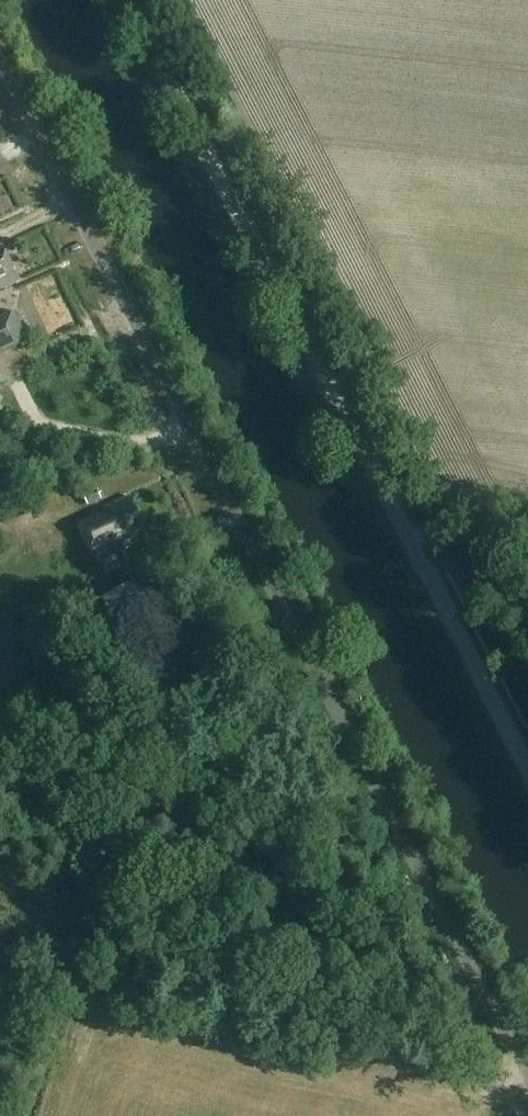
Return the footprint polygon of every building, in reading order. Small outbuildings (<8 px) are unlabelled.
[(19,280),(3,247),(0,248),(0,289),(19,280)] [(47,291),(58,315),(75,308),(64,283),(47,291)] [(0,321),(0,356),(31,341),(17,312),(0,321)] [(87,505),(101,499),(96,488),(82,494),(87,505)] [(114,552),(149,535),(130,496),(76,522),(93,557),(112,548),(114,552)] [(116,630),(146,617),(132,583),(101,596),(116,630)] [(208,677),(223,656),(206,644),(191,665),(208,677)]
